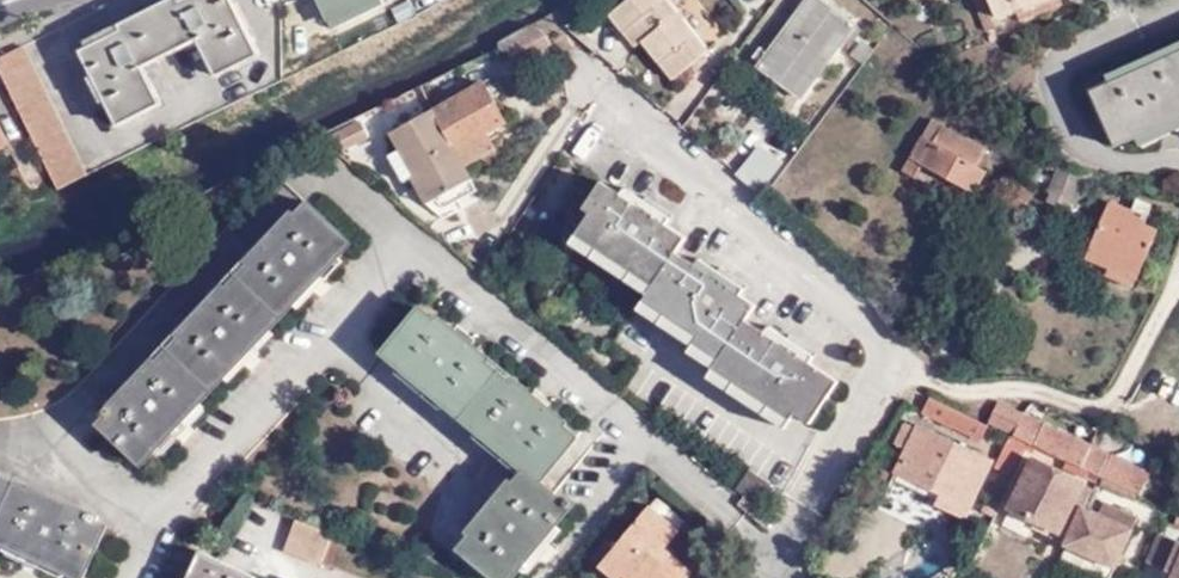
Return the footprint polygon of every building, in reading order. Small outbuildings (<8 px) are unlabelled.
[(119,126),(161,105),(142,67),(198,40),(217,76),(260,55),(232,0),(186,0),(181,2),(180,0),(170,0),(120,25),(123,31),(80,51),(119,126)] [(334,30),(385,4),(383,0),(319,0),(334,30)] [(668,0),(630,0),(611,16),(637,48),(644,43),(674,81),(710,52),(668,0)] [(822,0),(808,0),(758,68),(802,100),(857,26),(822,0)] [(1016,12),(1046,0),(990,0),(997,19),(1016,12)] [(1016,12),(1021,22),(1063,5),(1061,0),(1046,0),(1016,12)] [(540,28),(531,26),(506,39),(515,55),(547,37),(540,28)] [(1102,75),(1107,85),(1090,92),(1114,147),(1132,138),(1144,146),(1178,130),(1178,41),(1102,75)] [(3,79),(11,95),(19,110),(29,126),(37,142),(46,158),(54,172),(61,186),(93,170),(86,155),(77,141),(68,125),(61,109),(51,93),(43,78),(34,61),(26,45),(0,57),(0,74),(3,79)] [(484,83),(433,112),(464,167),(495,150),(487,134),(506,124),(495,104),(507,97),(501,83),(488,91),(484,83)] [(422,175),(437,201),(472,182),(464,167),(433,112),(391,135),(400,150),(415,177),(422,175)] [(370,139),(362,123),(336,135),(344,152),(370,139)] [(922,137),(911,159),(903,172),(916,179),(923,166),(975,194),(987,173),(976,167),(986,150),(943,126),(934,144),(922,137)] [(737,175),(759,194),(782,164),(758,147),(737,175)] [(415,177),(400,150),(389,156),(405,184),(411,180),(415,177)] [(1080,206),(1091,175),(1061,163),(1049,194),(1052,195),(1048,204),(1067,211),(1071,202),(1080,206)] [(426,207),(437,201),(422,175),(415,177),(411,180),(426,207)] [(446,210),(478,192),(472,182),(437,201),(446,210)] [(747,322),(757,307),(742,297),(747,290),(701,260),(696,266),(678,254),(688,240),(668,226),(672,219),(627,189),(622,195),(602,182),(584,210),(591,214),(577,235),(654,287),(645,301),(700,338),(690,353),(792,420),(796,415),(811,425),(840,383),(812,364),(816,358),(771,328),(767,334),(747,322)] [(1145,226),(1149,216),(1153,208),(1138,201),(1133,213),(1111,204),(1088,258),(1110,269),(1107,276),(1133,287),(1136,282),(1137,283),(1159,232),(1145,226)] [(99,426),(143,467),(354,245),(309,202),(281,232),(278,229),(263,244),(267,247),(211,306),(208,302),(194,318),(197,321),(142,380),(138,377),(123,392),(127,396),(99,426)] [(1163,222),(1149,216),(1145,226),(1159,232),(1163,222)] [(527,472),(541,483),(579,439),(564,427),(568,422),(438,317),(435,320),(420,308),(383,354),(499,450),(526,472),(527,472)] [(930,398),(928,396),(920,414),(983,444),(992,427),(930,398)] [(1151,475),(999,402),(988,423),(1141,496),(1151,475)] [(994,462),(918,426),(917,429),(906,423),(894,445),(906,451),(896,473),(944,496),(938,506),(967,520),(994,462)] [(1011,436),(995,470),(1012,478),(1021,457),(1024,459),(1031,445),(1011,436)] [(1084,486),(1034,460),(1010,509),(1060,534),(1070,538),(1083,508),(1090,490),(1084,486)] [(541,483),(527,472),(526,472),(500,504),(496,500),(482,517),(486,520),(460,551),(493,577),(515,577),(576,504),(570,499),(566,504),(541,483)] [(75,577),(85,577),(108,527),(72,511),(74,506),(54,497),(53,501),(0,477),(0,543),(75,577)] [(1100,515),(1083,508),(1070,538),(1066,547),(1115,569),(1138,518),(1106,504),(1100,515)] [(651,507),(599,567),(612,577),(624,577),(690,577),(694,573),(667,550),(681,533),(651,507)] [(333,532),(295,521),(284,553),(321,567),(333,532)] [(1165,571),(1178,542),(1160,534),(1147,563),(1165,571)] [(1178,542),(1165,571),(1164,573),(1174,577),(1173,577),(1178,577),(1178,542)] [(201,552),(189,577),(255,577),(201,552)]
